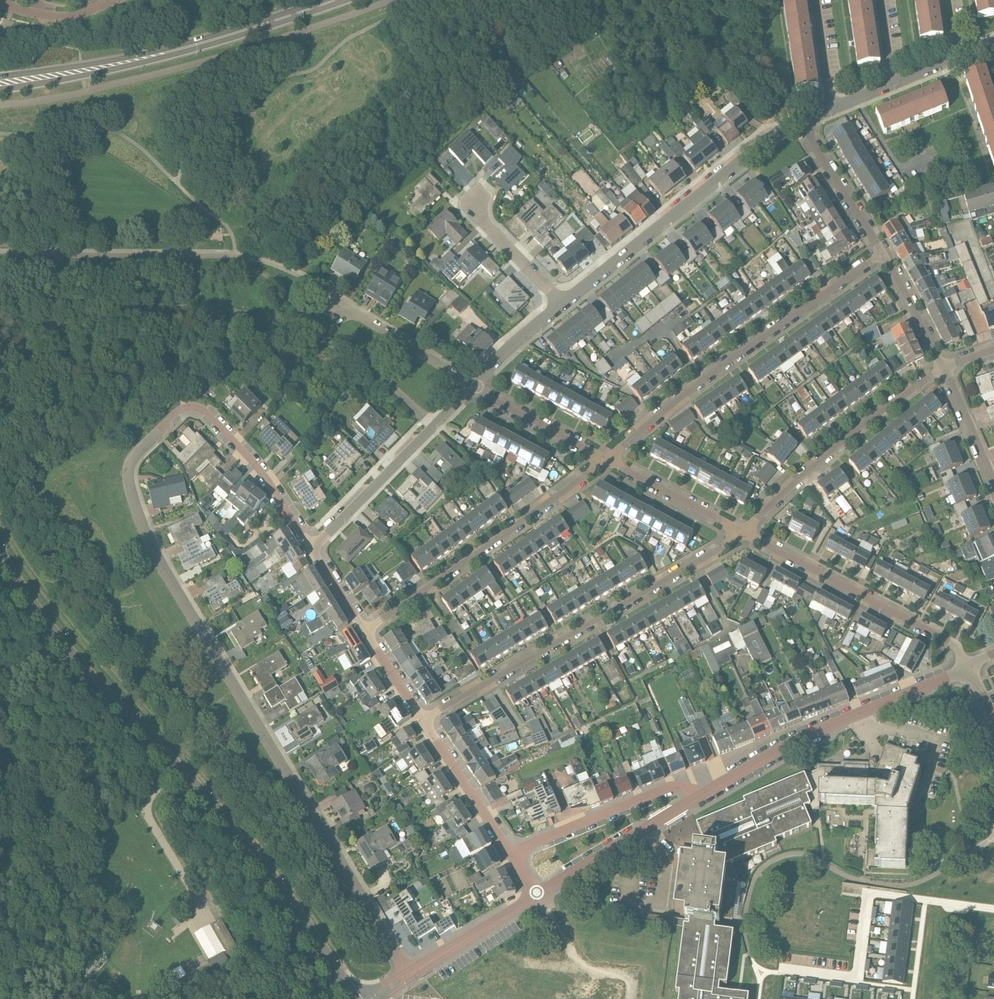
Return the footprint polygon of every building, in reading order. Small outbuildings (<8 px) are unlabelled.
[(809,20),(806,0),(783,0),(786,23),(809,20)] [(875,29),(871,0),(848,0),(853,33),(875,29)] [(978,18),(993,16),(993,0),(976,0),(978,18)] [(938,4),(916,7),(921,41),(943,38),(938,4)] [(791,57),(814,54),(809,20),(786,23),(791,57)] [(875,29),(853,33),(858,67),(880,64),(875,29)] [(814,54),(791,57),(797,92),(819,88),(814,54)] [(993,104),(993,95),(986,70),(965,77),(976,110),(993,104)] [(512,82),(511,84),(514,88),(519,84),(521,87),(526,83),(520,76),(512,82)] [(504,104),(508,100),(512,97),(519,105),(523,102),(509,86),(497,96),(504,104)] [(908,100),(917,121),(949,108),(940,87),(908,100)] [(734,108),(740,103),(731,92),(725,96),(734,108)] [(885,134),(917,121),(908,100),(876,113),(885,134)] [(993,140),(993,104),(976,110),(986,143),(993,140)] [(727,122),(737,133),(743,128),(742,127),(747,123),(736,109),(725,118),(728,121),(727,122)] [(702,122),(710,132),(715,128),(707,118),(702,122)] [(494,123),(490,119),(484,124),(488,129),(494,123)] [(700,132),(689,141),(695,148),(707,162),(718,153),(713,148),(714,147),(705,137),(710,133),(710,132),(702,122),(699,119),(693,123),(700,132)] [(727,122),(716,130),(728,145),(740,136),(737,133),(727,122)] [(833,136),(839,146),(856,135),(856,136),(857,135),(851,125),(833,136)] [(485,164),(493,157),(470,133),(450,152),(464,166),(464,165),(461,162),(467,157),(468,158),(469,157),(463,151),(468,146),(485,164)] [(861,145),(862,145),(856,136),(856,135),(839,146),(838,146),(844,156),(861,145)] [(665,144),(670,149),(677,144),(672,138),(665,144)] [(670,149),(674,156),(677,159),(678,158),(679,159),(686,153),(678,143),(677,144),(670,149)] [(669,160),(674,156),(670,149),(665,144),(660,148),(669,160)] [(843,156),(849,166),(867,154),(861,145),(844,156),(843,156)] [(522,158),(511,147),(499,160),(505,167),(493,179),(493,180),(495,178),(505,188),(513,181),(515,184),(525,174),(517,167),(522,158)] [(695,148),(684,157),(691,166),(696,171),(707,162),(695,148)] [(849,166),(855,175),(873,164),(867,154),(849,166)] [(633,169),(638,165),(639,164),(634,157),(627,163),(629,164),(633,169)] [(665,168),(664,167),(660,170),(674,188),(686,179),(673,163),(665,168)] [(642,181),(633,170),(633,169),(629,164),(620,171),(634,188),(642,181)] [(790,181),(794,178),(798,184),(811,175),(804,164),(792,172),(788,166),(768,179),(773,188),(789,179),(790,181)] [(873,164),(855,175),(861,184),(879,173),(873,164)] [(633,170),(642,181),(648,177),(638,165),(633,169),(633,170)] [(655,174),(656,176),(649,181),(662,198),(674,188),(660,170),(655,174)] [(867,194),(885,182),(879,173),(861,184),(867,194)] [(424,214),(424,213),(428,209),(427,209),(441,195),(434,188),(438,184),(429,175),(414,190),(422,198),(408,211),(417,221),(424,214)] [(799,191),(804,200),(821,189),(814,179),(801,188),(802,189),(799,191)] [(594,193),(597,196),(605,206),(610,202),(600,191),(598,189),(598,188),(596,185),(595,186),(591,180),(588,182),(593,188),(592,188),(595,192),(594,193)] [(770,200),(775,196),(767,187),(763,191),(755,180),(746,187),(759,205),(768,198),(770,200)] [(543,191),(548,186),(543,182),(538,187),(543,191)] [(891,192),(885,182),(867,194),(873,203),(891,192)] [(600,191),(610,202),(616,209),(621,205),(606,187),(600,191)] [(759,205),(746,187),(737,195),(745,205),(740,209),(748,218),(753,214),(751,212),(759,205)] [(993,188),(964,196),(972,222),(993,215),(993,190),(993,188)] [(814,208),(827,200),(821,189),(804,200),(797,205),(799,209),(806,204),(811,211),(814,208)] [(779,196),(783,202),(791,197),(787,190),(779,196)] [(646,221),(655,212),(642,197),(637,191),(627,199),(632,205),(646,221)] [(814,208),(821,219),(834,210),(827,200),(814,208)] [(540,245),(548,237),(550,235),(547,232),(563,217),(551,205),(544,212),(533,201),(522,210),(524,212),(518,219),(519,218),(528,227),(526,230),(530,226),(538,235),(534,239),(540,245)] [(748,218),(740,209),(735,212),(727,202),(718,209),(732,226),(741,219),(743,222),(748,218)] [(603,230),(600,233),(612,247),(623,239),(600,214),(592,205),(586,210),(603,230)] [(632,205),(623,213),(637,228),(646,221),(632,205)] [(718,227),(713,230),(720,240),(725,236),(723,233),(732,226),(718,209),(709,216),(718,227)] [(821,233),(828,229),(840,220),(834,210),(821,219),(800,232),(802,236),(816,226),(821,233)] [(614,223),(604,211),(600,214),(623,239),(633,231),(621,217),(614,223)] [(447,235),(457,246),(467,236),(454,223),(453,224),(450,221),(453,218),(447,212),(428,231),(440,242),(447,235)] [(891,243),(905,235),(916,232),(926,229),(924,222),(909,226),(904,218),(891,225),(883,231),(890,243),(891,243)] [(821,233),(817,235),(820,240),(824,238),(827,243),(827,244),(832,241),(847,231),(840,220),(828,229),(821,233)] [(720,240),(713,230),(708,234),(700,224),(691,231),(705,248),(714,241),(716,244),(720,240)] [(569,253),(579,265),(590,256),(585,250),(584,248),(595,239),(586,228),(574,238),(576,240),(566,249),(569,253)] [(705,248),(691,231),(682,238),(690,248),(686,252),(693,261),(698,258),(696,255),(705,248)] [(825,245),(828,250),(821,255),(826,263),(856,244),(847,231),(832,241),(827,244),(827,243),(825,245)] [(985,237),(983,231),(976,233),(979,239),(985,237)] [(905,235),(891,243),(897,254),(910,246),(911,246),(908,240),(917,239),(916,232),(905,235)] [(798,233),(789,238),(797,248),(803,245),(800,236),(798,233)] [(548,237),(540,245),(544,249),(552,241),(548,237)] [(991,237),(980,241),(983,248),(993,244),(991,237)] [(954,248),(956,254),(967,249),(965,243),(954,248)] [(482,266),(492,276),(494,274),(496,273),(499,269),(477,246),(460,262),(456,258),(446,268),(445,268),(441,272),(451,282),(455,278),(449,272),(455,266),(468,279),(482,266)] [(693,261),(686,252),(681,256),(673,246),(664,253),(678,270),(686,263),(688,265),(693,261)] [(918,257),(925,256),(925,255),(924,251),(915,253),(911,246),(910,246),(897,254),(903,265),(918,257)] [(959,259),(956,254),(954,248),(948,250),(952,262),(959,259)] [(956,254),(959,259),(970,255),(967,249),(956,254)] [(367,263),(347,250),(333,271),(334,272),(335,270),(349,278),(347,280),(354,284),(367,263)] [(440,262),(441,263),(446,268),(456,258),(450,252),(440,262)] [(563,258),(562,257),(557,261),(561,266),(562,268),(563,268),(568,274),(579,265),(569,253),(563,258)] [(678,270),(664,253),(655,260),(663,270),(658,274),(666,283),(671,279),(669,277),(678,270)] [(925,255),(925,256),(918,257),(903,265),(909,276),(923,269),(947,264),(945,256),(931,258),(930,254),(925,255)] [(959,259),(962,265),(972,261),(970,255),(959,259)] [(807,261),(814,272),(821,268),(814,257),(807,261)] [(445,268),(446,268),(440,262),(437,258),(430,264),(439,274),(441,272),(445,268)] [(779,279),(789,292),(800,284),(790,271),(783,260),(777,265),(784,276),(779,279)] [(962,265),(964,271),(974,267),(972,261),(962,265)] [(790,271),(800,284),(810,277),(801,263),(790,271)] [(909,276),(916,287),(929,279),(940,277),(940,276),(939,271),(951,267),(950,263),(947,264),(923,269),(909,276)] [(661,287),(666,283),(658,274),(654,277),(643,264),(634,271),(647,288),(656,281),(661,287)] [(964,271),(966,277),(977,273),(974,267),(964,271)] [(388,272),(382,269),(365,297),(365,298),(368,293),(376,298),(376,297),(380,300),(378,303),(386,308),(402,282),(396,277),(397,275),(389,271),(388,272)] [(639,295),(647,288),(634,271),(626,278),(639,295)] [(966,277),(969,283),(979,279),(977,273),(966,277)] [(936,291),(949,284),(945,275),(940,276),(940,277),(929,279),(916,287),(921,298),(936,291)] [(630,301),(639,295),(626,278),(617,285),(630,301)] [(866,286),(875,298),(886,291),(877,278),(866,286)] [(521,291),(509,279),(496,291),(517,312),(529,300),(521,292),(521,291)] [(769,286),(778,300),(789,292),(779,279),(769,286)] [(969,283),(971,289),(981,285),(979,279),(969,283)] [(963,292),(965,291),(971,289),(967,281),(959,284),(963,292)] [(733,284),(727,288),(732,295),(738,290),(733,284)] [(609,292),(622,308),(630,301),(617,285),(609,292)] [(971,289),(974,294),(984,290),(981,285),(971,289)] [(758,294),(767,307),(778,300),(769,286),(758,294)] [(865,306),(875,298),(866,286),(855,293),(865,306)] [(489,296),(493,291),(489,287),(484,292),(489,296)] [(448,309),(451,306),(460,296),(451,288),(440,301),(448,309)] [(927,309),(940,302),(941,302),(947,299),(951,297),(957,296),(954,288),(938,296),(936,291),(921,298),(927,309)] [(970,302),(977,300),(974,294),(971,289),(965,291),(970,302)] [(977,300),(986,296),(984,290),(974,294),(977,300)] [(408,307),(406,305),(400,316),(414,325),(419,317),(425,320),(436,302),(418,291),(408,307)] [(963,305),(970,302),(965,291),(959,294),(963,305)] [(602,311),(610,321),(615,318),(613,315),(622,308),(609,292),(600,299),(606,308),(602,311)] [(669,297),(677,307),(682,304),(674,293),(669,297)] [(854,314),(865,306),(855,293),(845,301),(854,314)] [(767,307),(758,294),(747,302),(757,315),(768,307),(767,307)] [(461,296),(460,296),(451,306),(460,314),(470,304),(461,296)] [(957,296),(951,297),(955,307),(961,304),(957,296)] [(977,300),(979,306),(989,302),(986,296),(977,300)] [(664,301),(672,311),(677,307),(669,297),(664,301)] [(682,304),(686,308),(691,305),(687,300),(682,304)] [(979,306),(983,315),(984,314),(989,331),(993,329),(993,300),(989,302),(979,306)] [(659,305),(667,315),(672,311),(664,301),(659,305)] [(843,322),(854,314),(845,301),(834,309),(843,322)] [(747,302),(737,309),(746,323),(757,315),(747,302)] [(927,309),(933,322),(947,315),(941,302),(940,302),(927,309)] [(654,309),(662,319),(667,315),(659,305),(654,309)] [(890,317),(895,314),(891,305),(885,309),(890,317)] [(605,325),(610,321),(602,311),(597,315),(591,306),(582,313),(595,330),(603,323),(605,325)] [(654,309),(649,313),(658,323),(662,319),(654,309)] [(737,309),(726,317),(735,330),(746,323),(737,309)] [(833,329),(843,322),(834,309),(824,317),(833,329)] [(962,323),(967,320),(963,310),(958,313),(962,323)] [(444,317),(451,324),(455,320),(448,313),(444,317)] [(573,320),(586,337),(595,330),(582,313),(573,320)] [(645,317),(653,327),(658,323),(649,313),(645,317)] [(939,334),(953,327),(947,315),(933,322),(939,334)] [(653,327),(645,317),(640,321),(648,331),(653,327)] [(681,324),(685,331),(695,324),(691,317),(681,324)] [(735,330),(726,317),(715,325),(725,338),(735,330)] [(822,337),(833,329),(824,317),(813,324),(822,337)] [(564,327),(578,343),(586,337),(573,320),(564,327)] [(962,323),(965,329),(969,338),(974,336),(967,320),(962,323)] [(643,335),(648,331),(640,321),(635,325),(643,335)] [(685,331),(681,324),(671,331),(676,338),(685,331)] [(811,345),(822,337),(813,324),(802,332),(811,345)] [(725,338),(715,325),(704,332),(714,345),(714,346),(725,338)] [(476,331),(471,326),(458,340),(479,359),(493,344),(485,336),(478,329),(476,331)] [(880,353),(913,337),(908,326),(882,338),(880,339),(885,350),(880,352),(880,353)] [(556,334),(569,350),(578,343),(564,327),(556,334)] [(880,339),(882,338),(877,327),(863,333),(868,343),(880,338),(880,339)] [(953,327),(939,334),(945,347),(960,340),(953,327)] [(694,340),(703,353),(714,345),(704,332),(701,328),(691,335),(694,339),(694,340)] [(801,352),(811,345),(802,332),(792,340),(801,352)] [(556,334),(547,341),(560,357),(569,350),(556,334)] [(913,337),(880,353),(895,374),(901,370),(901,369),(907,365),(907,366),(923,358),(913,337)] [(662,357),(669,345),(658,338),(651,351),(662,357)] [(694,340),(683,347),(692,361),(703,353),(694,340)] [(790,360),(801,352),(792,340),(781,348),(790,360)] [(611,350),(604,341),(599,345),(606,354),(611,350)] [(780,368),(790,360),(781,348),(770,355),(780,368)] [(769,376),(780,368),(770,355),(760,363),(769,376)] [(663,364),(672,376),(683,368),(673,356),(663,364)] [(595,366),(599,371),(608,364),(604,359),(595,366)] [(624,359),(616,366),(620,370),(628,363),(624,359)] [(758,383),(769,376),(760,363),(749,371),(758,383)] [(612,369),(608,364),(599,371),(604,376),(612,369)] [(653,373),(662,384),(672,376),(663,364),(653,373)] [(883,364),(873,372),(881,384),(892,376),(883,364)] [(565,366),(562,373),(569,377),(573,370),(565,366)] [(512,381),(524,388),(531,374),(520,368),(512,381)] [(862,380),(871,392),(881,384),(873,372),(862,380)] [(643,381),(652,393),(662,384),(653,373),(643,381)] [(524,388),(535,394),(543,380),(531,374),(524,388)] [(993,392),(993,391),(989,377),(976,381),(982,397),(993,392)] [(737,399),(748,392),(739,378),(728,386),(737,399)] [(535,394),(547,400),(554,386),(543,380),(535,394)] [(851,387),(860,399),(871,392),(862,380),(851,387)] [(643,381),(632,390),(642,401),(652,393),(643,381)] [(547,400),(559,406),(566,392),(554,386),(547,400)] [(726,406),(737,399),(728,386),(717,393),(726,406)] [(796,392),(804,402),(811,397),(803,387),(796,392)] [(841,395),(850,407),(860,399),(851,387),(841,395)] [(262,406),(246,389),(229,407),(243,421),(250,414),(252,416),(262,406)] [(559,406),(570,412),(578,399),(566,392),(559,406)] [(715,414),(726,406),(717,393),(706,400),(715,414)] [(841,395),(830,403),(839,415),(850,407),(841,395)] [(625,400),(634,410),(638,406),(630,396),(625,400)] [(921,404),(931,416),(941,408),(932,396),(921,404)] [(570,412),(582,419),(589,405),(578,399),(570,412)] [(620,404),(629,414),(634,410),(625,400),(621,404),(620,404)] [(704,421),(715,414),(706,400),(695,408),(704,421)] [(830,403),(820,411),(828,423),(839,415),(830,403)] [(616,408),(616,409),(624,418),(629,414),(620,404),(616,408)] [(921,404),(911,412),(921,425),(931,416),(921,404)] [(582,419),(593,425),(601,411),(589,405),(582,419)] [(367,441),(362,446),(371,455),(394,432),(371,409),(357,423),(365,431),(369,427),(377,435),(369,444),(367,441)] [(691,424),(696,420),(689,410),(684,413),(691,424)] [(601,411),(593,425),(605,431),(612,417),(601,411)] [(820,411),(809,418),(818,430),(828,423),(820,411)] [(928,434),(921,425),(911,412),(901,421),(911,433),(915,429),(922,438),(928,434)] [(686,427),(691,424),(684,413),(679,417),(686,427)] [(681,431),(686,427),(679,417),(674,420),(681,431)] [(282,460),(294,448),(292,446),(299,439),(277,418),(271,425),(266,420),(257,429),(262,434),(259,437),(273,451),(275,448),(278,451),(276,454),(282,460)] [(809,418),(798,426),(801,430),(807,438),(818,430),(809,418)] [(479,420),(472,434),(484,440),(491,426),(479,420)] [(676,434),(681,431),(674,420),(668,424),(676,434)] [(741,430),(735,420),(726,426),(733,436),(741,430)] [(901,441),(911,433),(901,421),(891,429),(901,441)] [(692,435),(699,428),(695,423),(686,429),(692,435)] [(503,432),(491,426),(484,440),(495,446),(503,432)] [(183,468),(206,446),(208,444),(200,436),(199,438),(189,428),(183,434),(193,445),(182,456),(175,449),(170,454),(183,467),(183,468)] [(891,450),(901,441),(891,429),(880,437),(891,450)] [(504,451),(507,452),(514,438),(503,432),(495,446),(492,452),(493,452),(492,452),(501,458),(504,451)] [(776,446),(789,456),(797,445),(784,435),(776,446)] [(880,458),(891,450),(880,437),(870,446),(880,458)] [(514,438),(507,452),(519,458),(526,444),(514,438)] [(336,478),(331,483),(338,489),(353,474),(349,470),(362,457),(346,441),(323,465),(336,478)] [(651,456),(663,462),(670,448),(659,442),(651,456)] [(943,449),(941,443),(931,447),(930,448),(932,453),(935,452),(939,463),(959,454),(955,444),(943,449)] [(519,459),(530,465),(538,451),(526,444),(519,459)] [(442,472),(450,480),(465,465),(444,445),(430,459),(436,465),(441,460),(445,464),(442,466),(442,472)] [(733,451),(741,455),(744,449),(736,445),(733,451)] [(207,460),(216,469),(222,463),(206,446),(183,468),(189,483),(198,475),(195,472),(207,460)] [(776,446),(768,456),(781,466),(789,456),(776,446)] [(870,466),(880,458),(870,446),(860,454),(870,466)] [(663,462),(675,468),(682,454),(670,448),(663,462)] [(747,450),(741,455),(746,460),(752,455),(747,450)] [(486,451),(480,461),(486,464),(491,454),(486,451)] [(525,474),(537,480),(549,457),(538,451),(530,465),(525,474)] [(675,468),(686,474),(694,460),(682,454),(675,468)] [(860,474),(870,466),(860,454),(850,462),(860,474)] [(964,465),(959,454),(939,463),(943,473),(940,474),(943,480),(954,475),(952,470),(964,465)] [(705,466),(694,460),(686,474),(698,480),(705,466)] [(763,468),(773,476),(777,471),(767,463),(763,468)] [(698,480),(710,486),(717,473),(705,466),(698,480)] [(434,467),(428,473),(438,483),(444,477),(434,467)] [(759,473),(769,481),(773,476),(763,468),(759,473)] [(231,469),(223,477),(212,490),(197,505),(208,520),(213,515),(207,510),(211,507),(211,506),(212,505),(213,504),(213,503),(213,502),(214,501),(214,500),(214,499),(211,496),(219,487),(226,494),(229,497),(237,489),(234,486),(243,477),(236,471),(235,472),(231,469)] [(420,469),(413,476),(419,482),(420,480),(432,492),(432,491),(439,498),(444,493),(425,475),(420,469)] [(205,482),(212,490),(223,477),(218,470),(205,482)] [(838,491),(849,483),(839,470),(829,478),(838,491)] [(710,486),(721,493),(728,479),(717,473),(710,486)] [(759,473),(755,478),(764,485),(765,486),(769,481),(759,473)] [(956,481),(954,475),(943,480),(945,486),(948,484),(952,495),(973,486),(968,476),(956,481)] [(304,476),(291,485),(309,512),(327,500),(320,488),(314,491),(304,476)] [(419,482),(413,476),(397,491),(403,498),(404,496),(407,499),(406,500),(416,510),(421,506),(426,511),(439,498),(432,491),(432,492),(426,497),(423,494),(418,498),(410,491),(419,482)] [(520,485),(524,481),(529,478),(524,476),(520,485)] [(155,509),(170,506),(169,500),(188,496),(183,477),(149,485),(155,509)] [(524,481),(532,492),(537,488),(529,478),(524,481)] [(828,499),(838,491),(829,478),(818,486),(828,499)] [(721,493),(733,499),(740,485),(728,479),(721,493)] [(519,485),(527,496),(532,492),(524,481),(520,485),(519,485)] [(229,497),(226,501),(241,512),(246,506),(258,492),(248,485),(247,487),(242,483),(237,489),(229,497)] [(593,498),(605,504),(612,490),(600,484),(593,498)] [(514,489),(522,499),(527,496),(519,485),(514,489)] [(740,485),(733,499),(744,505),(752,491),(740,485)] [(449,486),(449,496),(457,496),(456,486),(449,486)] [(977,497),(973,486),(952,495),(957,505),(954,506),(956,512),(967,507),(965,502),(977,497)] [(509,492),(517,503),(522,499),(514,489),(511,491),(509,492)] [(617,510),(624,496),(612,490),(605,504),(604,505),(616,511),(617,510)] [(241,512),(235,518),(238,521),(244,527),(257,514),(256,513),(259,509),(263,511),(270,503),(267,500),(267,499),(258,492),(246,506),(241,512)] [(508,493),(504,496),(512,507),(517,503),(509,492),(508,493)] [(628,516),(636,502),(624,496),(617,510),(616,511),(628,517),(628,516)] [(814,500),(806,496),(803,502),(811,506),(814,500)] [(487,504),(497,517),(507,510),(498,497),(487,504)] [(399,526),(409,516),(391,498),(376,513),(386,523),(390,519),(396,525),(398,524),(399,526)] [(585,515),(591,511),(583,501),(578,504),(585,515)] [(640,523),(647,509),(636,502),(628,516),(628,517),(639,523),(640,523)] [(477,512),(486,525),(497,517),(487,504),(477,512)] [(580,518),(585,515),(578,504),(573,508),(580,518)] [(970,513),(967,507),(956,512),(959,518),(961,517),(966,527),(986,519),(982,508),(970,513)] [(575,522),(580,518),(573,508),(568,512),(575,522)] [(659,515),(647,509),(640,523),(639,523),(651,529),(659,515)] [(466,520),(475,533),(486,525),(477,512),(466,520)] [(183,547),(200,539),(195,527),(203,523),(198,514),(168,529),(176,544),(181,542),(183,547)] [(659,515),(651,529),(663,536),(670,522),(659,515)] [(789,529),(801,535),(808,521),(796,515),(789,529)] [(558,539),(569,531),(560,518),(549,526),(558,539)] [(372,524),(384,535),(388,530),(377,519),(372,524)] [(986,519),(966,527),(970,538),(990,529),(986,519)] [(455,528),(464,541),(475,533),(466,520),(455,528)] [(808,521),(801,535),(812,541),(820,528),(808,521)] [(663,536),(674,542),(682,528),(670,522),(663,536)] [(221,524),(219,523),(217,523),(213,526),(218,533),(224,528),(221,524)] [(223,530),(228,534),(234,528),(230,524),(223,530)] [(379,540),(384,535),(372,524),(368,529),(379,540)] [(549,526),(538,533),(548,547),(551,552),(560,546),(556,541),(558,539),(549,526)] [(621,527),(617,533),(623,537),(627,531),(621,527)] [(444,535),(454,548),(464,541),(455,528),(444,535)] [(682,528),(674,542),(686,548),(693,534),(682,528)] [(337,552),(348,564),(371,540),(360,529),(337,552)] [(232,553),(236,550),(226,536),(228,534),(223,530),(219,534),(232,553)] [(246,573),(265,559),(273,553),(294,539),(288,530),(265,545),(268,550),(243,568),(246,573)] [(942,535),(940,530),(934,532),(936,538),(942,535)] [(537,554),(548,547),(538,533),(528,541),(537,554)] [(866,534),(865,536),(862,542),(872,548),(877,545),(879,542),(866,534)] [(434,543),(443,556),(454,548),(444,535),(434,543)] [(993,558),(993,539),(993,536),(953,554),(955,560),(964,556),(966,562),(977,557),(980,564),(993,558)] [(248,546),(241,551),(244,555),(251,550),(255,547),(257,546),(263,542),(263,541),(260,537),(252,543),(248,546)] [(826,549),(839,556),(845,543),(833,537),(826,549)] [(200,539),(183,547),(185,553),(178,556),(186,572),(216,557),(211,547),(203,551),(201,546),(203,545),(200,539)] [(263,564),(265,567),(268,571),(269,569),(279,562),(300,548),(294,539),(273,553),(265,559),(267,561),(263,564)] [(526,562),(537,554),(528,541),(517,549),(526,562)] [(858,550),(851,562),(864,569),(871,557),(872,548),(862,542),(858,550)] [(952,551),(948,542),(942,545),(945,554),(952,551)] [(423,551),(432,564),(443,556),(434,543),(423,551)] [(839,556),(851,562),(858,550),(845,543),(839,556)] [(930,550),(926,543),(921,545),(925,553),(930,550)] [(290,579),(297,574),(309,565),(304,558),(306,557),(300,548),(279,562),(269,569),(273,575),(283,568),(290,579)] [(604,554),(601,548),(596,551),(599,557),(604,554)] [(244,555),(241,551),(241,550),(237,549),(236,550),(232,553),(237,560),(244,555)] [(515,569),(526,562),(517,549),(506,556),(515,569)] [(225,550),(221,553),(225,559),(230,555),(225,550)] [(423,551),(412,558),(422,571),(432,564),(423,551)] [(504,577),(515,569),(506,556),(495,564),(504,577)] [(628,563),(636,577),(647,570),(639,556),(628,563)] [(993,580),(993,572),(993,558),(980,564),(988,583),(993,580)] [(742,591),(747,580),(755,567),(743,560),(736,573),(731,583),(730,585),(742,591)] [(401,567),(410,580),(418,574),(408,561),(401,567)] [(874,575),(887,581),(893,569),(880,562),(874,575)] [(616,570),(625,584),(636,577),(628,563),(616,570)] [(371,588),(377,584),(382,581),(378,575),(375,577),(367,566),(346,582),(354,595),(369,585),(371,588)] [(718,569),(724,580),(727,578),(730,577),(723,566),(718,569)] [(405,584),(410,580),(401,567),(395,571),(396,571),(403,581),(405,584)] [(755,567),(747,580),(759,587),(766,573),(755,567)] [(315,593),(325,587),(314,569),(296,580),(294,577),(280,586),(283,591),(297,582),(307,598),(315,593)] [(719,583),(724,580),(718,569),(712,572),(719,583)] [(771,581),(783,587),(789,575),(777,569),(771,581)] [(887,581),(899,588),(906,575),(893,569),(887,581)] [(495,597),(502,592),(486,570),(475,578),(485,591),(489,588),(495,597)] [(605,576),(613,590),(625,584),(616,570),(605,576)] [(396,571),(382,581),(383,581),(383,582),(384,582),(384,583),(393,576),(396,579),(398,579),(400,583),(403,581),(396,571)] [(569,575),(566,571),(559,575),(562,579),(569,575)] [(713,586),(715,585),(719,583),(712,572),(707,575),(713,586)] [(731,583),(736,573),(730,577),(727,578),(730,582),(731,583)] [(217,610),(224,606),(222,602),(227,599),(229,602),(244,593),(236,580),(227,586),(220,575),(209,582),(213,587),(203,593),(211,606),(213,605),(217,610)] [(803,599),(809,587),(801,583),(802,582),(789,575),(783,587),(795,593),(793,598),(794,602),(801,598),(803,599)] [(899,588),(912,595),(918,582),(906,575),(899,588)] [(594,583),(602,597),(613,590),(605,576),(594,583)] [(474,598),(485,591),(475,578),(465,585),(474,598)] [(918,582),(912,595),(924,601),(931,589),(918,582)] [(582,590),(590,604),(602,597),(594,583),(582,590)] [(377,584),(371,588),(363,594),(372,607),(385,598),(380,591),(382,590),(377,584)] [(687,590),(695,604),(706,597),(698,584),(687,590)] [(463,606),(474,598),(465,585),(454,593),(463,606)] [(713,586),(710,588),(716,599),(721,596),(715,585),(713,586)] [(318,618),(319,619),(337,607),(325,587),(315,593),(321,602),(312,608),(318,618)] [(812,602),(824,609),(830,597),(818,591),(818,592),(809,587),(803,599),(811,604),(812,602)] [(763,589),(756,603),(763,606),(770,593),(763,589)] [(571,596),(579,610),(590,604),(582,590),(571,596)] [(683,610),(695,604),(687,590),(676,596),(683,610)] [(452,614),(463,606),(454,593),(443,600),(452,614)] [(934,606),(947,613),(954,600),(941,594),(934,606)] [(559,603),(568,617),(579,610),(571,596),(559,603)] [(672,616),(683,610),(676,596),(664,603),(672,616)] [(824,609),(836,615),(842,603),(830,597),(824,609)] [(748,618),(753,601),(746,599),(741,616),(748,618)] [(947,613),(960,620),(966,607),(954,600),(947,613)] [(559,603),(548,610),(556,624),(568,617),(559,603)] [(661,623),(672,616),(664,603),(653,609),(661,623)] [(836,615),(848,621),(854,610),(842,603),(836,615)] [(506,609),(514,622),(519,620),(511,606),(506,609)] [(285,612),(282,607),(274,612),(276,617),(285,612)] [(312,634),(332,622),(338,631),(349,625),(337,607),(319,619),(318,618),(306,626),(312,634)] [(966,607),(960,620),(972,627),(979,614),(966,607)] [(782,608),(768,615),(770,620),(785,613),(782,608)] [(649,629),(661,623),(653,609),(642,616),(649,629)] [(242,650),(255,642),(253,639),(261,634),(259,630),(267,626),(259,612),(240,623),(241,625),(231,632),(242,650)] [(755,612),(749,618),(754,623),(760,616),(755,612)] [(711,624),(716,621),(718,619),(715,613),(707,617),(711,624)] [(528,621),(536,635),(548,629),(543,620),(540,615),(528,621)] [(857,626),(870,633),(876,621),(864,615),(857,626)] [(287,616),(277,623),(282,630),(292,623),(287,616)] [(638,635),(649,629),(642,616),(630,622),(638,635)] [(765,618),(756,623),(760,629),(768,624),(765,618)] [(384,641),(393,654),(408,645),(419,639),(436,630),(430,621),(419,627),(422,632),(406,641),(400,632),(384,641)] [(517,628),(525,642),(536,635),(528,621),(517,628)] [(722,633),(716,621),(711,624),(707,626),(713,638),(722,633)] [(876,621),(870,633),(882,639),(888,627),(876,621)] [(627,642),(638,635),(630,622),(619,629),(627,642)] [(772,659),(758,632),(754,623),(739,631),(757,667),(772,659)] [(428,651),(439,643),(449,637),(442,627),(436,630),(419,639),(428,651)] [(505,635),(514,649),(525,642),(517,628),(505,635)] [(350,655),(363,647),(352,629),(335,638),(340,646),(334,650),(337,655),(341,653),(347,650),(350,655)] [(615,648),(627,642),(619,629),(608,635),(615,648)] [(756,667),(757,667),(739,631),(731,635),(731,634),(708,645),(719,668),(732,662),(730,657),(737,653),(737,652),(747,647),(756,667)] [(855,635),(849,632),(843,645),(848,648),(855,635)] [(471,641),(467,633),(461,637),(466,645),(471,641)] [(449,637),(439,643),(443,649),(456,641),(452,635),(449,637)] [(494,641),(502,655),(514,649),(505,635),(494,641)] [(688,655),(693,652),(685,638),(673,644),(681,659),(688,655)] [(598,640),(587,647),(595,661),(606,654),(603,649),(598,640)] [(483,648),(491,662),(502,655),(494,641),(483,648)] [(907,654),(919,661),(926,648),(914,641),(907,654)] [(884,647),(898,655),(901,651),(894,647),(887,644),(884,647)] [(393,654),(401,667),(416,658),(408,645),(393,654)] [(717,670),(719,668),(708,645),(701,648),(704,654),(708,663),(711,669),(712,672),(717,670)] [(358,663),(360,666),(371,659),(363,647),(350,655),(347,650),(341,653),(342,655),(336,659),(337,660),(333,662),(339,672),(348,667),(348,668),(358,663)] [(583,667),(595,661),(587,647),(576,653),(583,667)] [(483,648),(471,655),(479,669),(491,662),(483,648)] [(693,652),(688,655),(691,662),(698,659),(698,658),(704,654),(701,648),(693,652)] [(263,690),(275,682),(271,676),(287,666),(279,652),(261,663),(262,665),(252,672),(254,675),(253,676),(254,679),(256,678),(263,690)] [(677,652),(671,656),(674,662),(680,658),(677,652)] [(572,674),(583,667),(576,653),(564,660),(572,674)] [(663,660),(659,654),(651,658),(655,664),(663,660)] [(919,661),(907,654),(900,667),(912,674),(919,661)] [(827,664),(833,661),(830,656),(825,658),(827,664)] [(305,660),(311,669),(314,667),(308,658),(305,660)] [(425,671),(416,658),(401,667),(410,681),(425,671)] [(410,681),(419,693),(434,682),(429,675),(431,674),(445,664),(442,660),(425,671),(410,681)] [(561,680),(572,674),(564,660),(553,666),(561,680)] [(827,664),(833,675),(838,672),(833,661),(827,664)] [(434,682),(419,693),(427,705),(458,684),(477,672),(471,663),(456,671),(455,668),(449,672),(454,680),(444,687),(440,690),(434,682)] [(307,664),(301,667),(305,675),(311,672),(307,664)] [(549,687),(561,680),(553,666),(541,673),(549,687)] [(632,666),(626,668),(629,675),(636,673),(632,666)] [(314,675),(320,685),(319,685),(325,695),(339,686),(333,677),(326,681),(320,671),(317,667),(311,670),(314,675)] [(879,674),(885,688),(898,682),(893,669),(879,674)] [(827,692),(834,708),(849,702),(842,685),(832,689),(823,671),(818,674),(827,692)] [(366,691),(366,692),(380,683),(374,673),(364,680),(360,675),(350,682),(360,696),(366,691)] [(538,693),(549,687),(541,673),(530,679),(538,693)] [(818,715),(834,708),(827,692),(818,674),(812,677),(821,694),(811,698),(812,699),(818,715)] [(872,693),(885,688),(879,674),(866,680),(872,693)] [(284,702),(286,704),(290,712),(303,704),(298,696),(304,693),(295,678),(279,688),(275,682),(263,690),(266,695),(264,696),(272,709),(284,702)] [(526,700),(538,693),(530,679),(518,686),(526,700)] [(802,721),(818,715),(812,699),(811,698),(805,701),(803,696),(800,697),(792,680),(785,684),(788,688),(793,698),(796,705),(802,721)] [(858,699),(872,693),(866,680),(853,685),(858,699)] [(369,711),(380,703),(376,698),(386,692),(380,683),(366,692),(369,696),(367,697),(366,703),(367,704),(366,705),(369,711)] [(787,728),(802,721),(796,705),(793,698),(788,688),(785,684),(778,688),(786,703),(776,703),(779,711),(779,712),(780,712),(787,728)] [(515,706),(526,700),(518,686),(507,692),(515,706)] [(330,692),(325,696),(328,701),(333,698),(330,692)] [(491,715),(502,709),(494,697),(484,704),(491,715)] [(689,724),(692,723),(696,721),(685,698),(678,701),(689,724)] [(772,734),(787,728),(780,712),(779,712),(779,711),(777,712),(774,704),(766,707),(763,700),(761,701),(758,702),(758,703),(772,734)] [(745,725),(752,742),(772,734),(758,703),(758,702),(757,701),(750,705),(757,720),(745,725)] [(379,711),(386,720),(386,721),(399,711),(393,702),(383,708),(380,703),(369,711),(373,715),(379,711)] [(618,708),(615,703),(608,706),(610,711),(618,708)] [(300,745),(314,736),(310,729),(324,720),(316,707),(298,718),(299,720),(288,726),(291,730),(290,731),(291,734),(293,733),(300,745)] [(379,725),(387,736),(412,718),(405,708),(399,711),(386,721),(386,720),(379,725)] [(496,725),(498,724),(509,720),(502,709),(491,715),(489,715),(496,725)] [(638,718),(641,726),(649,723),(646,715),(638,718)] [(448,737),(473,720),(474,720),(470,716),(459,723),(456,718),(442,727),(448,737)] [(699,721),(706,737),(713,734),(705,718),(699,721)] [(577,729),(583,725),(579,719),(574,723),(577,729)] [(455,748),(456,748),(470,737),(467,733),(477,726),(474,720),(473,720),(448,737),(455,748)] [(509,720),(498,724),(502,735),(515,729),(509,720)] [(533,736),(544,733),(539,720),(529,724),(533,736)] [(650,722),(655,735),(661,733),(655,720),(650,722)] [(706,737),(699,721),(698,720),(696,721),(692,723),(695,728),(699,737),(700,740),(706,737)] [(720,756),(734,750),(727,734),(724,735),(718,720),(712,723),(718,736),(713,738),(720,756)] [(727,734),(734,750),(752,742),(745,725),(739,728),(735,720),(722,725),(719,720),(718,720),(724,735),(727,734)] [(334,729),(338,735),(344,732),(340,726),(334,729)] [(400,755),(410,748),(407,744),(417,737),(410,728),(391,740),(397,749),(396,749),(399,754),(400,755)] [(619,730),(613,733),(616,740),(622,737),(619,730)] [(544,733),(533,736),(531,736),(535,747),(549,742),(544,733)] [(560,740),(561,741),(564,749),(585,740),(582,735),(578,737),(576,733),(560,740)] [(321,786),(340,776),(336,769),(348,761),(340,748),(343,746),(338,736),(327,743),(331,750),(308,764),(310,763),(314,770),(312,771),(321,786)] [(456,748),(462,757),(487,741),(484,736),(473,743),(470,737),(456,748)] [(496,737),(489,740),(492,747),(499,745),(496,737)] [(698,745),(697,741),(696,738),(681,745),(683,751),(691,768),(706,762),(702,752),(699,745),(698,745)] [(373,740),(364,746),(368,754),(378,748),(373,740)] [(462,757),(468,767),(483,757),(480,753),(490,746),(487,741),(462,757)] [(677,754),(683,751),(681,745),(679,741),(673,743),(677,754)] [(549,757),(559,753),(556,745),(551,747),(552,750),(547,752),(549,757)] [(415,764),(429,755),(422,746),(413,752),(410,748),(400,755),(399,754),(393,759),(396,764),(403,759),(409,768),(415,764)] [(647,768),(653,783),(665,778),(662,771),(669,768),(666,760),(665,758),(663,758),(658,746),(652,748),(656,757),(645,762),(647,769),(647,768)] [(908,825),(908,814),(923,768),(910,764),(913,753),(892,746),(890,751),(884,749),(878,768),(876,768),(876,765),(869,765),(869,767),(844,766),(844,769),(820,768),(820,772),(806,778),(813,795),(807,797),(810,806),(813,811),(819,809),(820,803),(875,806),(875,815),(877,815),(875,867),(906,868),(907,843),(922,844),(922,825),(908,825)] [(666,760),(669,768),(672,775),(686,770),(680,754),(666,760)] [(418,781),(428,775),(425,771),(435,764),(429,755),(415,764),(421,772),(414,777),(418,781)] [(475,778),(500,761),(497,755),(486,762),(483,757),(468,767),(475,778)] [(500,761),(475,778),(482,788),(496,778),(494,774),(498,771),(499,773),(518,759),(515,755),(500,761)] [(590,810),(601,805),(595,790),(591,781),(582,758),(570,763),(580,785),(565,792),(563,793),(570,809),(587,802),(590,810)] [(622,764),(627,776),(632,773),(628,762),(622,764)] [(621,779),(615,782),(621,796),(633,792),(627,776),(622,764),(616,766),(621,779)] [(641,788),(653,783),(647,768),(647,769),(635,774),(641,788)] [(379,770),(373,774),(377,781),(383,777),(379,770)] [(434,791),(447,782),(441,773),(431,779),(428,775),(418,781),(427,796),(434,791)] [(540,804),(547,819),(562,813),(545,773),(534,778),(538,789),(534,791),(540,804)] [(595,790),(601,805),(614,799),(610,790),(608,784),(607,784),(607,782),(611,780),(609,774),(591,781),(595,790)] [(805,775),(744,801),(745,804),(697,825),(704,842),(700,844),(699,850),(695,849),(693,862),(682,860),(675,913),(686,914),(676,992),(680,992),(679,998),(749,998),(749,995),(719,992),(720,984),(727,985),(734,933),(715,930),(716,924),(720,925),(721,919),(733,920),(738,881),(732,866),(779,847),(777,843),(812,829),(811,827),(812,826),(805,809),(810,806),(807,797),(813,795),(806,778),(805,775)] [(490,805),(506,797),(507,796),(505,793),(503,794),(498,785),(508,781),(507,776),(495,781),(496,782),(482,790),(490,805)] [(538,789),(534,778),(522,783),(527,794),(529,793),(534,791),(538,789)] [(570,787),(575,785),(572,778),(567,780),(570,787)] [(436,809),(446,802),(443,798),(453,791),(447,782),(434,791),(427,796),(436,809)] [(381,787),(390,800),(395,796),(392,792),(390,794),(383,785),(381,787)] [(521,790),(507,796),(506,797),(509,803),(511,802),(524,796),(521,790)] [(346,828),(360,819),(358,814),(366,809),(356,791),(332,806),(337,813),(338,813),(346,828)] [(524,796),(511,802),(513,807),(528,801),(525,795),(524,796)] [(446,824),(453,819),(466,810),(460,801),(450,808),(446,802),(436,809),(430,813),(434,819),(437,817),(441,818),(445,824),(446,824)] [(532,825),(547,819),(540,804),(522,811),(527,823),(531,821),(532,825)] [(400,805),(395,808),(398,814),(403,810),(400,805)] [(455,843),(469,836),(463,826),(472,820),(466,810),(453,819),(446,824),(452,832),(449,835),(455,843)] [(513,810),(506,813),(508,818),(515,815),(513,810)] [(372,870),(388,860),(383,852),(398,843),(387,826),(373,834),(373,835),(357,844),(372,870)] [(415,833),(410,826),(405,829),(409,836),(415,833)] [(469,836),(455,843),(457,847),(469,842),(476,854),(492,845),(483,829),(475,834),(469,836)] [(416,849),(413,856),(418,858),(421,852),(416,849)] [(486,871),(486,872),(501,864),(493,849),(478,856),(478,857),(474,859),(481,874),(486,871)] [(497,888),(510,882),(504,870),(476,884),(480,894),(491,889),(493,893),(492,894),(494,893),(493,892),(495,891),(496,891),(498,890),(497,888)] [(479,873),(468,878),(471,885),(482,879),(479,873)] [(417,878),(423,887),(430,883),(424,874),(417,878)] [(436,875),(428,879),(430,884),(438,880),(436,875)] [(489,898),(491,904),(499,900),(516,894),(510,882),(497,888),(498,890),(496,891),(495,891),(493,892),(494,893),(492,894),(493,896),(489,898)] [(412,916),(414,915),(407,904),(413,901),(407,891),(397,897),(401,902),(397,905),(406,919),(412,915),(412,916)] [(846,911),(849,896),(834,894),(832,909),(846,911)] [(891,916),(912,919),(914,906),(893,903),(891,916)] [(833,912),(830,925),(843,928),(846,916),(833,912)] [(427,928),(424,922),(420,924),(414,915),(412,916),(412,915),(406,919),(404,920),(413,935),(415,933),(419,939),(430,932),(428,929),(428,928),(428,927),(427,928)] [(644,922),(662,924),(663,917),(645,915),(644,922)] [(889,929),(910,932),(912,919),(891,916),(889,929)] [(439,929),(437,930),(440,935),(455,926),(450,917),(437,925),(439,929)] [(674,919),(663,917),(662,924),(673,926),(674,919)] [(209,964),(214,973),(243,957),(221,920),(210,926),(225,952),(224,953),(223,952),(223,953),(208,962),(208,961),(207,962),(209,964)] [(888,942),(909,945),(910,932),(889,929),(888,942)] [(886,955),(907,958),(909,945),(888,942),(886,955)] [(884,969),(905,971),(907,958),(886,955),(884,969)] [(188,976),(193,985),(214,973),(209,964),(188,976)] [(883,982),(903,984),(905,971),(884,969),(883,982)] [(183,991),(193,985),(188,976),(177,982),(183,991)]
